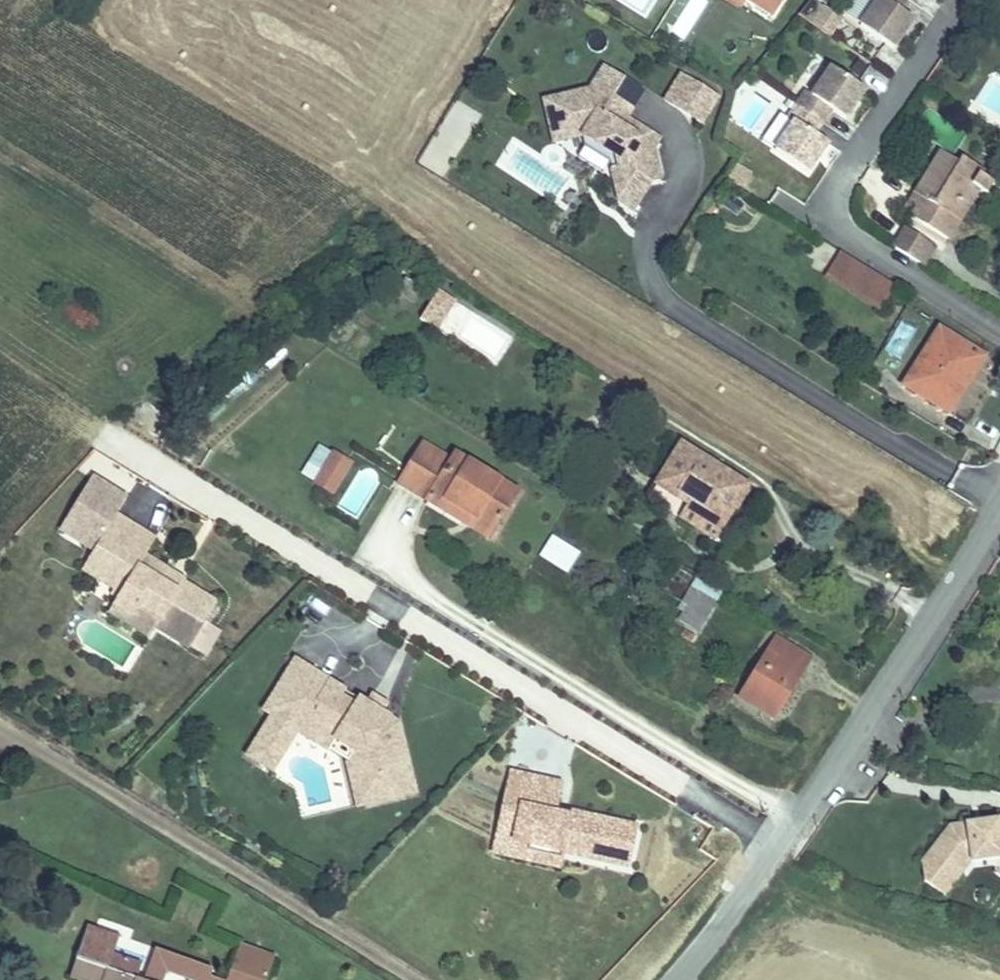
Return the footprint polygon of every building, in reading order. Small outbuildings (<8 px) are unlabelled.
[(744,0),(770,17),(781,0),(744,0)] [(842,19),(814,0),(809,0),(798,16),(830,37),(842,19)] [(906,0),(877,0),(860,26),(893,48),(913,19),(899,9),(906,0)] [(659,138),(626,117),(643,90),(604,67),(589,91),(587,90),(559,97),(569,139),(581,136),(615,155),(623,187),(652,180),(660,178),(653,147),(659,138)] [(798,104),(823,122),(831,110),(845,119),(865,90),(831,67),(812,95),(807,92),(798,104)] [(705,125),(719,94),(675,74),(661,105),(705,125)] [(569,139),(559,97),(544,101),(554,142),(569,139)] [(815,134),(823,122),(798,104),(789,118),(795,122),(792,125),(826,147),(828,143),(815,134)] [(615,155),(581,136),(584,147),(610,162),(616,189),(623,187),(615,155)] [(938,208),(935,214),(955,226),(978,189),(987,194),(993,183),(979,175),(983,170),(962,156),(959,162),(942,152),(916,194),(938,208)] [(643,194),(652,180),(623,187),(616,189),(619,200),(624,192),(635,189),(643,194)] [(634,210),(643,194),(635,189),(624,192),(619,200),(634,210)] [(913,200),(935,214),(938,208),(916,194),(912,200),(913,200)] [(935,214),(913,200),(905,213),(927,226),(935,214)] [(947,239),(955,226),(935,214),(927,226),(947,239)] [(898,250),(910,230),(907,228),(894,247),(898,250)] [(936,246),(910,230),(898,250),(924,266),(936,246)] [(882,308),(896,285),(840,251),(826,274),(882,308)] [(421,290),(406,280),(398,291),(414,301),(421,290)] [(438,331),(454,300),(434,289),(417,321),(438,331)] [(899,359),(916,326),(901,318),(884,350),(899,359)] [(969,379),(984,356),(940,328),(904,384),(941,407),(961,375),(969,379)] [(949,412),(969,379),(961,375),(941,407),(949,412)] [(518,491),(455,453),(451,460),(423,443),(399,483),(428,501),(434,491),(495,529),(518,491)] [(748,485),(681,444),(657,483),(648,498),(680,517),(688,503),(723,525),(748,485)] [(350,463),(334,453),(331,459),(347,469),(350,463)] [(332,492),(347,469),(331,459),(317,482),(332,492)] [(495,529),(434,491),(428,501),(489,538),(495,529)] [(723,525),(688,503),(680,517),(715,538),(723,525)] [(178,591),(185,580),(160,565),(158,567),(143,558),(155,539),(116,515),(95,549),(127,569),(114,589),(112,593),(118,597),(134,607),(129,615),(154,630),(156,626),(160,619),(175,628),(174,630),(192,642),(217,603),(198,591),(192,601),(178,591)] [(566,575),(580,552),(551,534),(537,557),(566,575)] [(127,569),(95,549),(83,569),(114,589),(127,569)] [(717,601),(722,593),(703,581),(702,582),(697,579),(692,587),(697,590),(697,589),(717,601)] [(198,591),(200,589),(185,580),(178,591),(192,601),(198,591)] [(698,632),(717,601),(697,589),(697,590),(692,587),(683,602),(684,602),(688,605),(685,610),(679,620),(698,632)] [(134,607),(118,597),(113,605),(129,615),(134,607)] [(154,630),(129,615),(113,605),(109,611),(150,636),(154,630)] [(192,642),(174,630),(175,628),(160,619),(156,626),(190,647),(192,642)] [(692,641),(696,636),(690,632),(686,637),(692,641)] [(774,717),(810,658),(776,638),(740,697),(774,717)] [(368,704),(359,699),(355,705),(340,696),(341,694),(344,690),(296,660),(269,703),(277,708),(273,714),(270,719),(285,729),(292,717),(317,733),(324,722),(339,731),(335,738),(354,750),(347,760),(353,784),(356,783),(361,805),(415,792),(398,723),(381,712),(378,711),(368,704)] [(359,699),(344,690),(341,694),(340,696),(355,705),(359,699)] [(381,712),(386,704),(373,696),(368,704),(378,711),(381,712)] [(273,714),(277,708),(269,703),(265,710),(273,714)] [(354,750),(335,738),(339,731),(324,722),(317,733),(292,717),(285,729),(293,734),(296,729),(347,760),(354,750)] [(285,729),(270,719),(255,743),(279,757),(293,734),(285,729)] [(272,769),(279,757),(255,743),(248,755),(272,769)] [(636,827),(570,812),(569,817),(554,814),(555,809),(561,784),(511,772),(499,824),(507,826),(503,845),(529,851),(531,843),(563,851),(627,865),(636,827)] [(569,817),(570,812),(555,809),(554,814),(569,817)] [(976,826),(975,821),(950,825),(922,862),(925,881),(945,896),(972,862),(999,859),(999,818),(987,820),(987,825),(976,826)] [(559,866),(563,851),(531,843),(529,851),(503,845),(507,826),(499,824),(494,852),(559,866)] [(142,964),(113,954),(119,937),(88,927),(71,976),(83,979),(140,979),(137,979),(142,964)] [(275,956),(241,944),(238,952),(272,964),(275,956)] [(157,951),(147,979),(162,979),(166,969),(196,979),(227,979),(210,973),(211,971),(157,951)] [(238,952),(233,966),(259,975),(257,979),(267,979),(272,964),(238,952)] [(233,966),(227,979),(257,979),(259,975),(233,966)]
